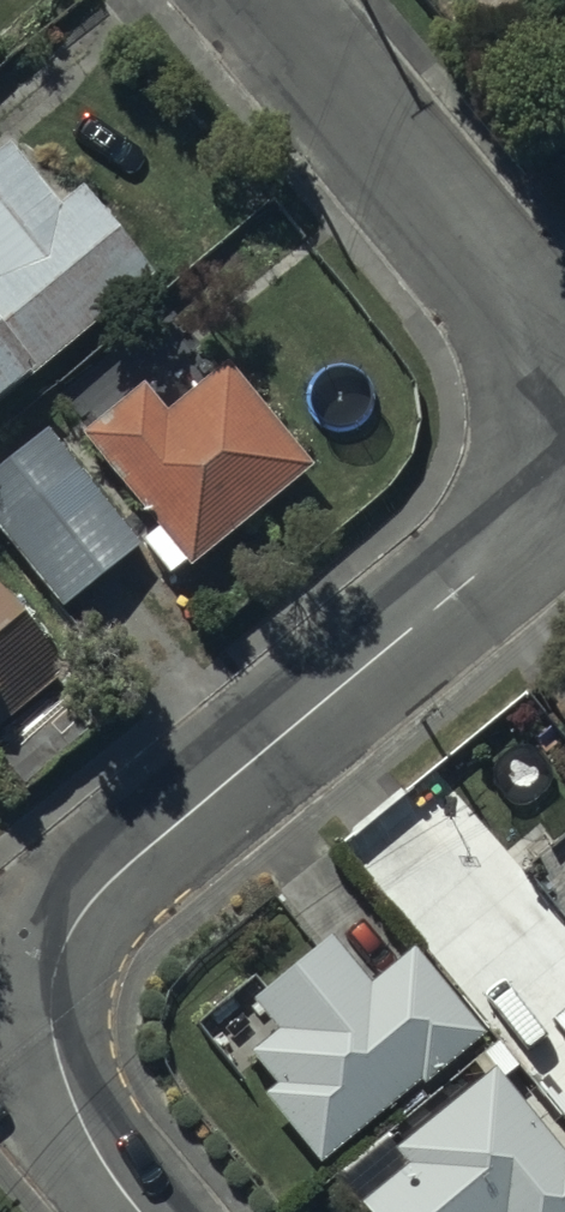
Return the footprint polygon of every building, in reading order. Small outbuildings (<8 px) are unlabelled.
[(151,277),(30,130),(0,154),(0,406),(151,277)] [(145,388),(81,439),(157,531),(141,542),(168,578),(184,565),(188,571),(312,470),(227,366),(167,415),(145,388)] [(60,612),(140,549),(52,428),(0,466),(0,530),(60,612)] [(0,597),(0,725),(61,673),(0,597)] [(260,1099),(320,1167),(417,1084),(422,1090),(485,1038),(412,951),(368,988),(330,942),(253,1005),(276,1032),(248,1055),(274,1086),(260,1099)] [(360,1204),(367,1211),(564,1211),(564,1156),(563,1157),(494,1071),(395,1150),(408,1166),(360,1204)]
